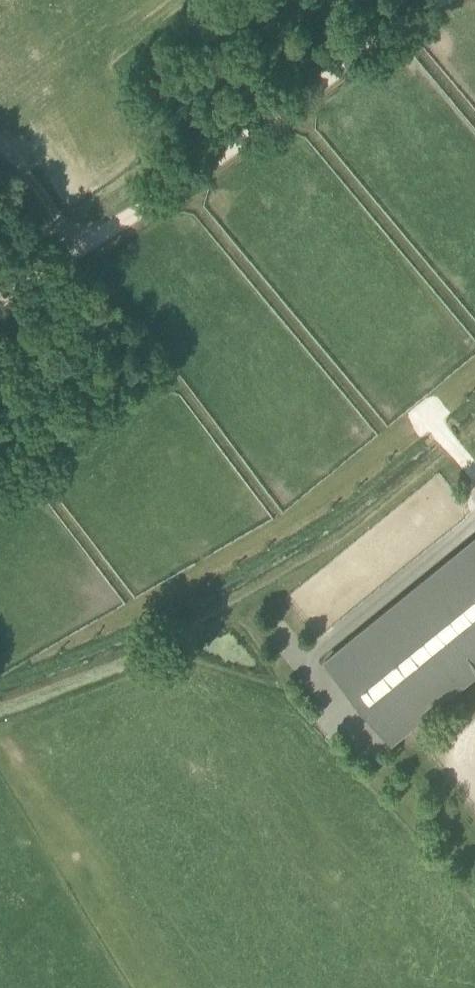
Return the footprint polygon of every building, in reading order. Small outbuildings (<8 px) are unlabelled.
[(326,662),(389,740),(474,669),(474,540),(326,662)]
